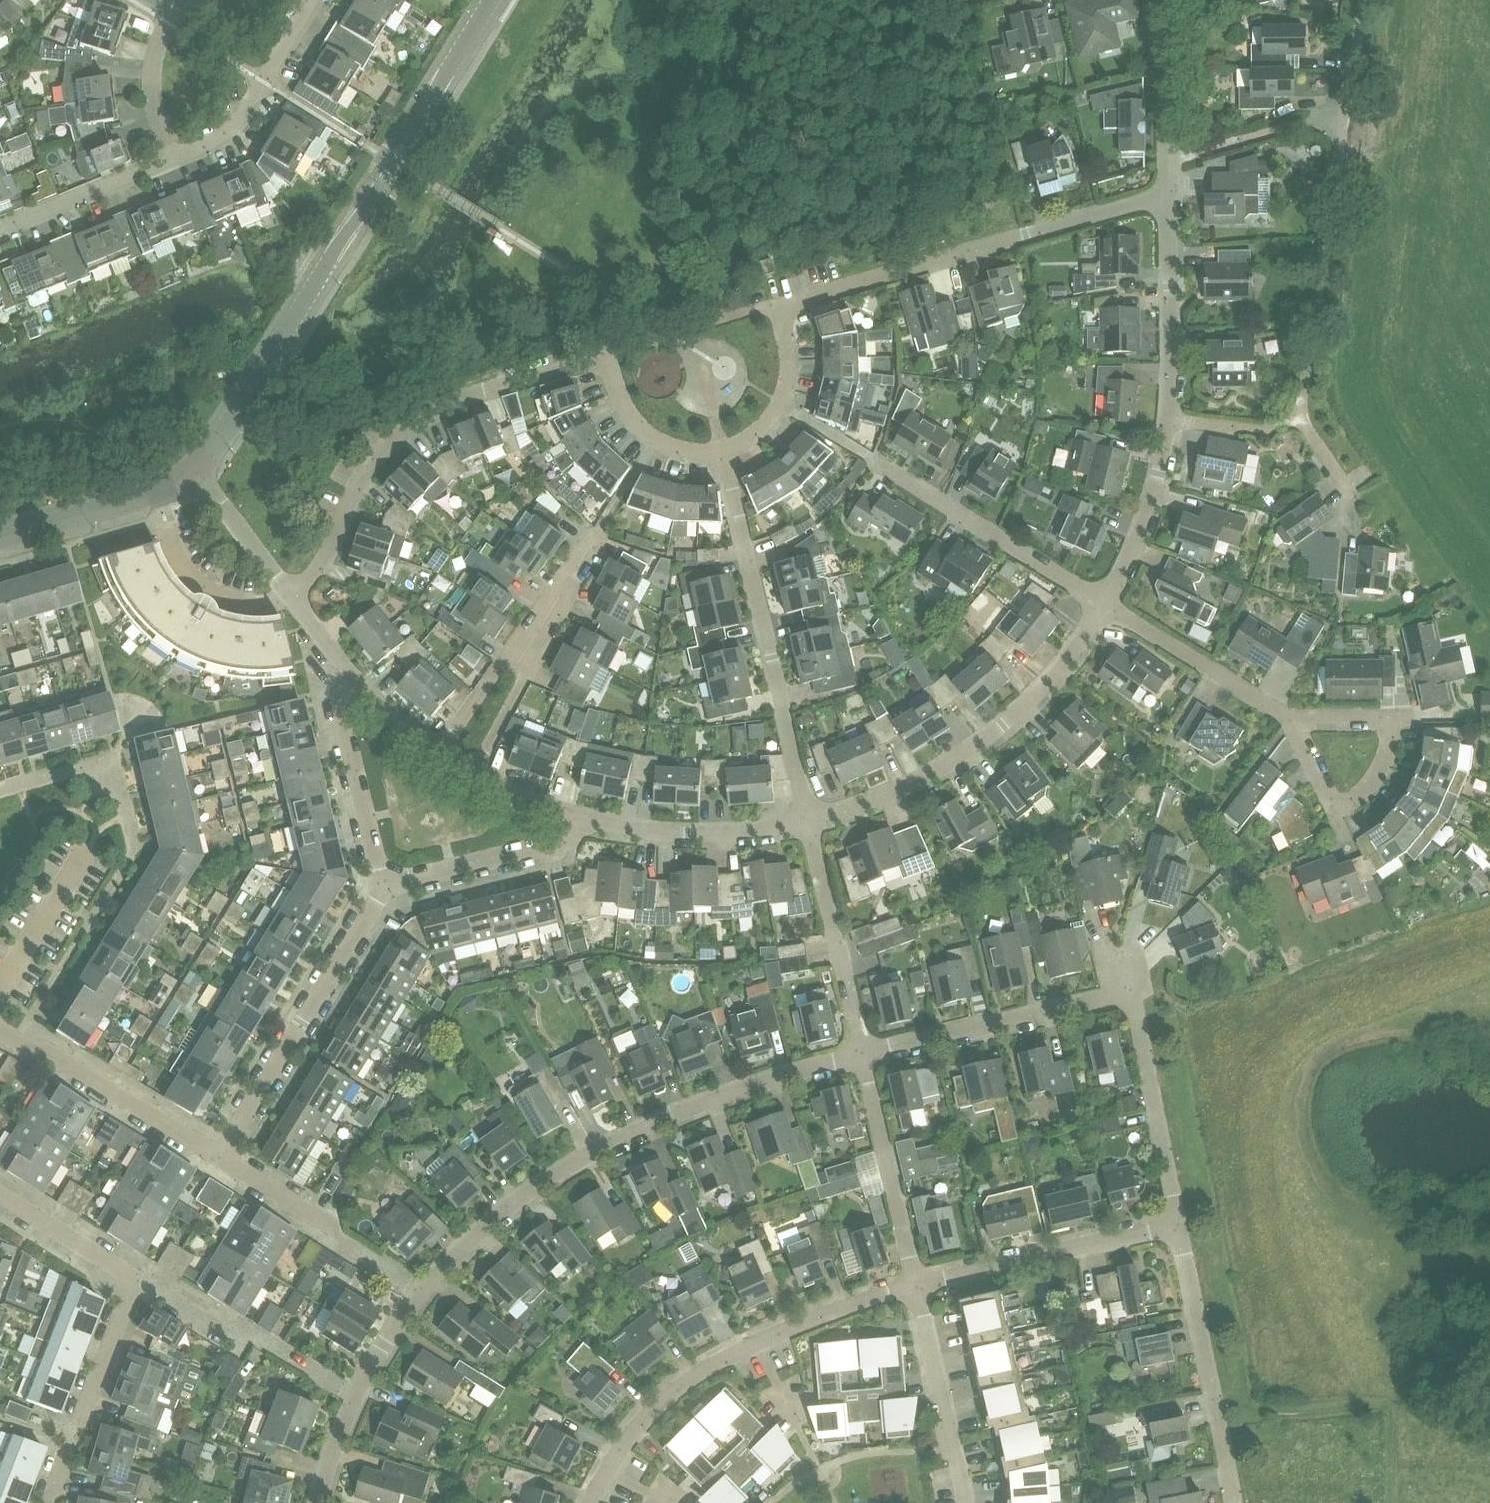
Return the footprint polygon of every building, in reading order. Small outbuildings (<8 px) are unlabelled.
[(0,3),(0,9),(14,25),(23,16),(23,15),(32,4),(28,0),(4,0),(0,3)] [(350,7),(383,28),(394,10),(397,12),(404,1),(403,0),(355,0),(350,7)] [(1132,0),(1085,0),(1081,1),(1082,9),(1069,12),(1079,56),(1119,47),(1117,37),(1113,38),(1109,19),(1135,13),(1132,0)] [(94,2),(86,23),(120,35),(128,14),(94,2)] [(335,23),(328,34),(368,58),(375,47),(372,45),(383,28),(350,7),(339,25),(335,23)] [(10,42),(4,33),(14,25),(0,9),(0,48),(10,42)] [(1004,34),(1006,45),(992,49),(999,78),(1022,72),(1020,64),(1026,62),(1026,64),(1055,57),(1052,45),(1064,42),(1058,19),(1046,21),(1044,10),(1012,17),(1015,31),(1004,34)] [(113,56),(120,35),(86,23),(75,19),(64,48),(41,39),(37,57),(65,61),(90,63),(92,48),(113,56)] [(1251,44),(1251,69),(1237,70),(1281,70),(1281,69),(1281,55),(1305,54),(1305,26),(1263,27),(1263,44),(1251,44)] [(326,47),(314,65),(347,85),(358,68),(361,69),(368,58),(328,34),(321,45),(326,47)] [(65,103),(64,104),(113,97),(111,76),(88,79),(90,63),(65,61),(62,85),(65,103)] [(292,92),(332,117),(339,105),(336,103),(347,85),(314,65),(303,83),(299,80),(292,92)] [(1239,87),(1239,109),(1269,109),(1269,97),(1293,97),(1293,69),(1281,69),(1281,70),(1237,70),(1237,87),(1239,87)] [(1094,112),(1104,110),(1104,127),(1120,127),(1121,152),(1145,152),(1144,100),(1124,100),(1118,89),(1090,96),(1094,112)] [(1085,104),(1082,91),(1072,93),(1075,106),(1085,104)] [(68,128),(73,142),(97,135),(94,122),(116,120),(113,97),(64,104),(61,108),(64,124),(68,128)] [(383,101),(380,106),(389,112),(392,106),(383,101)] [(325,127),(286,102),(279,114),(283,116),(272,134),(304,154),(315,136),(318,138),(325,127)] [(377,112),(386,117),(389,112),(380,106),(377,112)] [(358,125),(354,130),(363,135),(366,129),(358,125)] [(268,182),(272,175),(289,186),(296,174),(293,172),(304,154),(272,134),(260,152),(256,149),(249,160),(268,182)] [(73,142),(77,155),(75,160),(81,176),(84,177),(130,161),(122,140),(101,147),(97,135),(73,142)] [(1060,179),(1076,174),(1076,171),(1075,167),(1075,164),(1074,161),(1074,158),(1073,155),(1072,152),(1069,146),(1066,140),(1064,138),(1063,135),(1051,148),(1049,142),(1037,145),(1035,138),(1012,145),(1019,170),(1032,166),(1040,193),(1062,186),(1060,179)] [(10,151),(5,141),(0,143),(0,155),(10,151)] [(349,158),(352,160),(359,164),(365,155),(355,148),(349,158)] [(239,170),(220,178),(234,213),(254,205),(255,209),(268,203),(260,185),(268,182),(249,160),(237,165),(239,170)] [(1249,214),(1258,214),(1270,214),(1270,178),(1258,178),(1258,173),(1212,174),(1212,195),(1205,195),(1205,224),(1245,223),(1245,219),(1249,214)] [(198,181),(186,186),(204,229),(216,224),(215,221),(234,213),(220,178),(200,186),(198,181)] [(0,180),(0,216),(23,206),(19,195),(8,200),(0,180)] [(44,198),(55,194),(51,183),(44,186),(42,192),(44,198)] [(176,195),(157,203),(171,239),(191,231),(192,234),(204,229),(186,186),(174,191),(176,195)] [(136,207),(123,211),(141,255),(153,250),(152,247),(171,239),(157,203),(137,211),(136,207)] [(129,260),(141,255),(123,211),(111,216),(113,221),(94,229),(108,264),(128,256),(129,260)] [(73,232),(60,237),(78,280),(90,276),(89,272),(108,264),(94,229),(74,237),(73,232)] [(50,246),(31,254),(45,290),(65,282),(66,285),(78,280),(60,237),(48,242),(50,246)] [(1082,264),(1082,274),(1073,274),(1074,294),(1117,287),(1117,274),(1138,274),(1138,237),(1101,237),(1101,259),(1096,264),(1082,264)] [(1206,300),(1251,299),(1251,250),(1218,251),(1218,264),(1205,264),(1206,300)] [(0,261),(0,269),(15,306),(27,301),(26,298),(45,290),(31,254),(11,262),(9,258),(0,261)] [(761,262),(765,275),(774,272),(770,259),(761,262)] [(1020,305),(1025,304),(1014,265),(987,273),(990,281),(970,287),(982,328),(1003,322),(1002,319),(1014,316),(1020,305)] [(14,306),(15,306),(0,269),(0,308),(2,307),(3,311),(14,306)] [(77,291),(100,286),(98,279),(76,284),(77,291)] [(1066,285),(1053,285),(1053,298),(1066,298),(1066,285)] [(961,337),(955,317),(951,302),(936,306),(931,286),(902,294),(914,337),(930,332),(933,345),(961,337)] [(1094,299),(1094,309),(1101,309),(1101,352),(1139,351),(1139,308),(1119,309),(1119,294),(1094,299)] [(952,302),(956,316),(972,311),(969,297),(952,302)] [(813,308),(823,339),(858,333),(850,310),(841,313),(837,301),(813,308)] [(824,359),(859,358),(867,357),(867,341),(892,341),(892,329),(858,333),(823,339),(823,340),(824,359)] [(1229,342),(1206,342),(1207,365),(1213,364),(1213,386),(1249,385),(1248,364),(1255,364),(1254,341),(1254,332),(1229,333),(1229,342)] [(979,358),(988,363),(994,351),(984,347),(979,358)] [(859,372),(859,358),(824,359),(824,378),(870,383),(882,384),(882,383),(895,386),(895,376),(859,372)] [(1137,383),(1122,382),(1123,368),(1099,367),(1097,392),(1106,393),(1105,420),(1135,422),(1137,383)] [(574,376),(550,383),(540,385),(550,421),(583,407),(574,376)] [(824,378),(819,397),(853,406),(854,406),(863,408),(870,383),(824,378)] [(910,453),(913,449),(935,463),(951,437),(913,414),(922,399),(906,389),(892,419),(905,427),(894,443),(910,453)] [(501,396),(510,419),(525,414),(516,390),(501,396)] [(847,430),(853,406),(819,397),(814,417),(847,430)] [(887,415),(890,406),(881,404),(878,412),(887,415)] [(550,421),(562,442),(592,424),(583,408),(583,407),(550,421)] [(492,413),(470,421),(484,453),(504,446),(507,455),(520,450),(513,425),(498,430),(492,413)] [(1102,430),(1103,421),(1092,420),(1092,429),(1102,430)] [(441,454),(440,455),(456,476),(468,472),(463,461),(484,453),(470,421),(449,429),(456,449),(441,454)] [(562,442),(568,451),(555,459),(563,473),(575,463),(602,441),(592,424),(562,442)] [(1072,470),(1084,473),(1091,475),(1087,489),(1118,497),(1128,454),(1104,448),(1106,437),(1077,430),(1073,449),(1077,450),(1072,470)] [(837,462),(831,455),(834,452),(805,432),(791,447),(817,471),(819,468),(826,473),(837,462)] [(1245,467),(1249,445),(1209,437),(1205,458),(1198,456),(1193,484),(1232,492),(1233,487),(1241,482),(1244,466),(1245,467)] [(602,441),(575,463),(592,480),(617,454),(602,441)] [(525,446),(533,460),(541,455),(533,442),(525,446)] [(970,479),(965,487),(980,496),(983,491),(995,498),(1015,465),(993,451),(991,455),(977,446),(960,473),(970,479)] [(818,489),(808,480),(817,471),(791,447),(778,461),(800,489),(810,498),(818,489)] [(414,454),(399,470),(425,494),(439,479),(447,486),(456,476),(440,455),(429,467),(414,454)] [(631,468),(631,467),(617,454),(592,480),(594,481),(585,490),(598,502),(604,502),(610,496),(611,497),(631,468)] [(533,460),(541,473),(548,468),(541,455),(533,460)] [(778,461),(761,471),(779,501),(800,489),(778,461)] [(398,500),(386,514),(409,527),(418,517),(410,510),(425,494),(399,470),(383,487),(398,500)] [(749,519),(758,514),(779,501),(761,471),(744,481),(752,501),(745,504),(749,519)] [(627,506),(651,514),(661,480),(642,474),(627,506)] [(558,494),(569,504),(576,498),(554,478),(548,484),(558,494)] [(847,478),(837,489),(843,495),(853,484),(847,478)] [(651,514),(674,521),(680,486),(661,480),(651,514)] [(699,487),(680,486),(674,521),(671,537),(687,537),(688,522),(698,522),(699,487)] [(719,487),(699,487),(698,522),(723,523),(719,487)] [(826,501),(832,506),(843,495),(837,489),(826,501)] [(561,516),(570,508),(554,491),(545,499),(561,516)] [(581,515),(586,508),(591,503),(581,493),(576,498),(569,504),(581,515)] [(865,529),(870,521),(906,543),(923,517),(906,506),(904,510),(883,497),(878,505),(864,496),(849,519),(865,529)] [(1057,538),(1061,540),(1060,542),(1073,548),(1073,546),(1094,555),(1105,529),(1087,521),(1086,517),(1091,507),(1065,496),(1059,509),(1068,514),(1057,538)] [(1277,528),(1277,533),(1284,543),(1289,544),(1294,541),(1309,563),(1308,578),(1323,579),(1322,592),(1335,593),(1336,580),(1338,558),(1325,557),(1326,542),(1319,542),(1319,538),(1314,531),(1319,528),(1333,518),(1317,496),(1280,521),(1282,525),(1277,528)] [(536,517),(522,537),(521,538),(544,554),(544,555),(549,558),(550,559),(566,537),(554,530),(554,526),(560,517),(539,503),(531,514),(536,517)] [(1214,552),(1218,539),(1239,546),(1247,520),(1212,509),(1208,522),(1184,514),(1176,539),(1214,552)] [(361,524),(355,546),(388,556),(395,536),(405,539),(409,527),(386,514),(380,530),(361,524)] [(816,524),(814,521),(812,518),(799,526),(803,532),(816,524)] [(776,546),(798,535),(793,525),(771,536),(776,546)] [(536,576),(549,558),(544,555),(544,554),(521,538),(522,537),(515,533),(501,553),(487,543),(480,553),(483,555),(501,568),(508,558),(530,574),(531,572),(536,576)] [(625,541),(640,546),(643,538),(628,533),(625,541)] [(775,565),(781,589),(829,578),(824,557),(820,555),(815,533),(795,546),(798,559),(775,565)] [(640,546),(655,551),(656,543),(643,538),(640,546)] [(992,560),(959,540),(953,550),(938,540),(918,572),(945,589),(950,581),(971,595),(992,560)] [(367,573),(363,586),(388,593),(392,580),(382,577),(388,556),(355,546),(348,567),(367,573)] [(1389,572),(1386,572),(1388,550),(1360,547),(1359,558),(1356,560),(1345,559),(1342,594),(1356,596),(1357,588),(1387,591),(1389,572)] [(698,562),(719,560),(718,548),(697,550),(697,552),(697,560),(698,560),(698,562)] [(148,549),(91,566),(102,593),(109,589),(111,594),(115,600),(116,603),(122,611),(126,616),(129,620),(133,625),(138,630),(142,634),(147,638),(151,642),(156,646),(164,652),(170,655),(174,658),(180,661),(183,662),(189,665),(195,667),(202,670),(209,672),(215,674),(222,675),(228,677),(238,678),(241,678),(251,679),(261,679),(262,687),(291,684),(277,625),(272,626),(271,623),(263,624),(255,625),(247,624),(240,623),(232,622),(224,620),(217,618),(210,614),(213,609),(212,606),(210,604),(208,602),(207,601),(205,599),(203,598),(200,598),(197,597),(194,597),(190,603),(185,599),(183,597),(179,594),(176,590),(170,585),(167,581),(164,576),(163,574),(160,570),(158,565),(154,558),(153,553),(150,554),(148,549)] [(676,553),(676,558),(676,561),(697,560),(697,552),(676,553)] [(599,584),(605,587),(606,587),(630,599),(631,599),(642,577),(642,576),(648,565),(627,554),(622,563),(618,564),(611,560),(599,584)] [(460,588),(466,592),(501,616),(501,615),(513,598),(504,591),(507,587),(494,578),(501,568),(483,555),(460,588)] [(661,558),(655,570),(668,577),(671,560),(661,558)] [(1200,581),(1203,574),(1188,566),(1183,577),(1167,569),(1161,582),(1158,581),(1155,587),(1160,601),(1182,611),(1180,614),(1205,626),(1209,625),(1217,609),(1199,600),(1193,584),(1200,581)] [(693,592),(697,608),(734,600),(728,576),(713,579),(710,567),(681,574),(686,594),(693,592)] [(80,599),(71,568),(62,570),(62,569),(46,574),(56,606),(80,599)] [(46,574),(23,580),(33,613),(56,606),(46,574)] [(835,593),(832,593),(829,578),(781,589),(786,613),(810,608),(812,620),(815,619),(838,614),(838,613),(840,613),(835,593)] [(23,580),(0,587),(10,619),(33,613),(23,580)] [(1032,600),(1019,617),(1046,639),(1060,621),(1045,609),(1053,597),(1033,582),(1024,594),(1032,600)] [(1223,598),(1236,604),(1242,590),(1230,584),(1223,598)] [(363,586),(356,606),(365,616),(349,629),(363,646),(391,624),(377,607),(385,601),(388,593),(363,586)] [(0,587),(0,622),(10,619),(0,587)] [(599,624),(603,626),(624,637),(630,640),(636,629),(627,625),(638,603),(631,599),(630,599),(606,587),(605,587),(606,587),(595,608),(602,612),(603,615),(599,624)] [(466,592),(451,614),(444,610),(437,620),(448,627),(455,618),(482,636),(485,632),(495,639),(508,620),(501,615),(501,616),(466,592)] [(698,646),(715,642),(720,641),(717,629),(739,624),(734,600),(697,608),(701,625),(693,626),(698,646)] [(792,637),(797,660),(850,648),(847,634),(843,633),(838,614),(815,619),(817,631),(792,637)] [(997,627),(989,637),(1008,655),(1016,644),(1033,657),(1046,639),(1019,617),(1006,634),(997,627)] [(1249,618),(1231,647),(1248,658),(1249,656),(1269,669),(1277,656),(1285,641),(1249,618)] [(1294,627),(1288,637),(1309,650),(1323,626),(1309,618),(1302,631),(1294,627)] [(1447,681),(1459,678),(1452,649),(1440,651),(1434,623),(1405,630),(1420,696),(1449,689),(1447,681)] [(402,662),(421,644),(413,634),(404,641),(391,624),(363,646),(378,664),(393,652),(402,662)] [(573,650),(572,650),(600,666),(607,670),(624,637),(603,626),(598,634),(595,635),(583,629),(573,650)] [(80,633),(85,652),(95,650),(90,630),(80,633)] [(986,654),(969,668),(992,695),(1009,680),(996,665),(1008,655),(989,637),(979,646),(986,654)] [(60,655),(69,652),(65,638),(56,640),(60,655)] [(718,654),(715,642),(698,646),(687,649),(693,671),(707,668),(710,681),(747,672),(741,648),(718,654)] [(398,686),(415,701),(439,675),(423,661),(430,653),(421,644),(402,662),(412,671),(398,686)] [(556,694),(583,705),(591,691),(588,690),(600,666),(572,650),(573,650),(565,646),(552,671),(562,677),(563,680),(556,694)] [(23,665),(32,663),(28,648),(19,651),(23,665)] [(859,685),(853,660),(850,648),(797,660),(803,683),(830,677),(833,691),(859,685)] [(99,664),(95,650),(85,652),(89,667),(99,664)] [(1117,650),(1099,675),(1131,698),(1140,686),(1146,685),(1157,693),(1172,673),(1152,658),(1143,669),(1117,650)] [(14,668),(23,665),(19,651),(10,653),(14,668)] [(75,671),(71,656),(61,659),(65,674),(75,671)] [(1333,663),(1333,667),(1319,667),(1319,693),(1333,692),(1333,696),(1381,696),(1380,681),(1394,681),(1394,656),(1379,656),(1380,663),(1333,663)] [(33,667),(24,670),(29,684),(38,682),(33,667)] [(196,689),(201,678),(183,668),(177,678),(196,689)] [(946,674),(936,683),(951,704),(962,695),(975,710),(992,695),(969,668),(953,682),(946,674)] [(24,670),(15,672),(20,687),(29,684),(24,670)] [(863,677),(867,684),(879,677),(875,670),(863,677)] [(752,696),(747,672),(710,681),(714,696),(703,699),(708,720),(732,714),(729,702),(752,696)] [(457,713),(472,691),(462,682),(455,690),(439,675),(415,701),(432,717),(445,702),(457,713)] [(1180,690),(1188,695),(1196,684),(1188,678),(1180,690)] [(930,699),(912,710),(931,740),(950,728),(939,711),(951,704),(936,683),(924,690),(930,699)] [(117,727),(108,696),(105,687),(81,694),(93,735),(108,731),(108,730),(117,727)] [(1401,713),(1400,688),(1389,689),(1390,714),(1401,713)] [(1489,722),(1489,692),(1481,692),(1481,722),(1489,722)] [(81,694),(58,700),(70,742),(93,735),(81,694)] [(58,700),(35,707),(47,748),(70,742),(58,700)] [(267,708),(272,732),(273,732),(305,724),(302,709),(301,709),(299,700),(267,708)] [(1077,701),(1053,726),(1059,732),(1049,742),(1077,769),(1103,743),(1103,732),(1105,729),(1077,701)] [(1208,714),(1210,710),(1197,702),(1176,736),(1201,751),(1198,755),(1214,765),(1236,751),(1234,746),(1244,731),(1231,722),(1228,727),(1208,714)] [(12,713),(15,723),(24,755),(47,748),(35,707),(12,713)] [(888,713),(876,720),(888,743),(901,735),(911,752),(931,740),(912,710),(894,722),(888,713)] [(237,724),(234,716),(234,715),(217,719),(220,728),(237,724)] [(513,717),(501,740),(516,746),(509,763),(530,772),(542,739),(523,731),(526,722),(513,717)] [(202,732),(217,729),(220,728),(217,719),(199,723),(202,732)] [(869,735),(849,743),(863,776),(884,767),(876,748),(888,743),(876,720),(865,725),(869,735)] [(0,727),(0,758),(1,762),(24,755),(15,723),(0,727)] [(269,757),(278,755),(311,748),(305,724),(273,732),(272,732),(264,734),(269,757)] [(218,742),(243,738),(242,726),(217,729),(218,742)] [(1453,728),(1428,727),(1423,760),(1469,772),(1470,771),(1473,744),(1451,744),(1453,728)] [(169,731),(137,738),(139,747),(138,748),(142,763),(174,755),(169,731)] [(559,762),(570,766),(577,741),(567,737),(562,748),(542,739),(530,772),(551,781),(559,762)] [(570,766),(572,767),(584,769),(580,789),(602,794),(610,759),(589,755),(591,744),(577,741),(570,766)] [(841,784),(863,776),(849,743),(829,751),(825,742),(811,748),(821,772),(834,766),(841,784)] [(1138,761),(1151,762),(1152,762),(1153,748),(1139,747),(1138,761)] [(278,755),(284,779),(316,771),(311,748),(278,755)] [(1162,748),(1153,748),(1152,762),(1161,762),(1162,748)] [(1008,775),(992,788),(1006,807),(1016,820),(1034,806),(1033,806),(1034,805),(1045,796),(1047,787),(1051,784),(1026,752),(1004,769),(1008,775)] [(229,757),(231,767),(246,763),(243,753),(229,757)] [(629,779),(642,782),(645,756),(633,753),(631,764),(610,759),(602,794),(624,799),(629,779)] [(142,763),(147,786),(180,779),(174,755),(142,763)] [(770,767),(749,768),(752,803),(774,802),(773,782),(789,780),(783,755),(769,756),(770,767)] [(654,803),(676,804),(679,769),(657,768),(658,757),(645,756),(642,782),(655,783),(654,803)] [(209,762),(211,771),(226,768),(224,758),(209,762)] [(700,786),(712,786),(714,787),(714,760),(701,759),(700,770),(679,769),(676,804),(699,806),(700,786)] [(726,759),(714,760),(714,787),(727,785),(729,805),(752,803),(749,768),(727,770),(726,759)] [(1283,774),(1266,760),(1221,818),(1238,831),(1262,801),(1271,808),(1289,846),(1313,835),(1301,810),(1305,805),(1295,797),(1288,789),(1278,781),(1283,774)] [(1423,760),(1416,777),(1448,791),(1459,796),(1469,772),(1423,760)] [(231,767),(233,775),(248,772),(246,763),(231,767)] [(214,780),(228,777),(226,768),(211,771),(214,780)] [(284,779),(289,802),(322,794),(316,771),(284,779)] [(1416,777),(1408,795),(1448,820),(1459,796),(1448,791),(1416,777)] [(147,786),(153,810),(185,802),(180,779),(147,786)] [(1124,791),(1106,809),(1114,818),(1132,799),(1124,791)] [(289,802),(295,825),(327,818),(322,794),(289,802)] [(1408,795),(1395,810),(1422,833),(1432,840),(1448,820),(1408,795)] [(240,804),(242,813),(257,810),(254,800),(240,804)] [(973,851),(998,837),(981,807),(965,817),(956,800),(931,814),(952,851),(959,847),(973,851)] [(153,810),(158,833),(191,825),(185,802),(153,810)] [(238,814),(235,805),(221,808),(223,818),(238,814)] [(242,813),(245,822),(259,819),(257,810),(242,813)] [(1395,810),(1383,825),(1415,860),(1432,840),(1422,833),(1395,810)] [(240,823),(238,814),(223,818),(225,827),(240,823)] [(295,825),(300,849),(333,841),(327,818),(295,825)] [(158,833),(162,849),(198,855),(191,825),(158,833)] [(1414,862),(1415,860),(1383,825),(1356,843),(1366,860),(1369,858),(1377,871),(1406,852),(1414,862)] [(925,842),(912,847),(906,830),(893,834),(890,827),(868,835),(870,840),(882,873),(898,867),(903,879),(934,868),(925,842)] [(262,833),(248,836),(250,845),(264,841),(262,833)] [(1190,868),(1171,863),(1177,841),(1154,834),(1144,868),(1156,871),(1148,898),(1175,906),(1181,886),(1184,887),(1190,868)] [(1305,851),(1323,842),(1319,834),(1301,842),(1305,851)] [(1067,842),(1073,867),(1079,893),(1092,890),(1096,906),(1123,900),(1118,880),(1127,878),(1121,856),(1094,862),(1089,837),(1067,842)] [(882,873),(870,840),(848,848),(850,855),(836,860),(851,903),(872,896),(867,883),(884,877),(882,873)] [(300,849),(306,872),(342,878),(333,841),(300,849)] [(162,849),(153,864),(182,881),(198,855),(162,849)] [(1453,859),(1473,874),(1481,866),(1461,850),(1453,859)] [(1364,897),(1351,862),(1330,870),(1326,859),(1297,870),(1310,904),(1329,896),(1333,908),(1364,897)] [(742,871),(729,874),(733,919),(755,915),(753,904),(769,900),(770,903),(770,901),(770,900),(764,866),(765,865),(765,863),(764,860),(741,865),(742,871)] [(765,866),(765,863),(765,865),(764,866),(770,900),(770,901),(770,903),(771,906),(787,902),(790,916),(811,912),(802,867),(790,870),(788,862),(765,866)] [(619,904),(620,904),(622,869),(623,869),(623,864),(599,863),(599,869),(585,869),(585,882),(571,885),(574,897),(560,900),(565,925),(601,917),(602,903),(619,904)] [(153,864),(141,884),(169,902),(182,881),(153,864)] [(693,866),(693,869),(693,872),(694,872),(694,907),(695,907),(695,906),(712,907),(712,919),(733,919),(729,874),(717,873),(717,867),(693,866)] [(1221,876),(1231,886),(1240,876),(1231,866),(1221,876)] [(635,924),(656,925),(658,880),(646,879),(646,871),(623,870),(623,869),(622,869),(620,904),(619,904),(619,910),(636,910),(635,924)] [(1486,885),(1489,880),(1489,879),(1479,870),(1474,876),(1486,885)] [(306,872),(293,893),(321,911),(342,878),(306,872)] [(695,912),(695,910),(695,907),(694,907),(694,872),(693,872),(670,872),(670,880),(658,880),(656,925),(677,926),(678,912),(695,912)] [(1486,885),(1474,876),(1468,882),(1480,892),(1486,885)] [(257,888),(244,880),(239,889),(253,896),(257,888)] [(1365,884),(1374,903),(1383,899),(1374,880),(1365,884)] [(141,884),(128,904),(156,922),(169,902),(141,884)] [(559,922),(550,884),(528,889),(538,927),(559,922)] [(309,931),(321,911),(293,893),(283,887),(269,908),(271,909),(272,909),(309,931)] [(528,889),(507,894),(517,932),(538,927),(528,889)] [(215,890),(210,898),(222,906),(227,898),(215,890)] [(507,894),(486,900),(496,938),(517,932),(507,894)] [(205,907),(217,914),(222,906),(210,898),(205,907)] [(486,900),(465,905),(475,943),(496,938),(486,900)] [(231,901),(226,909),(239,916),(244,908),(231,901)] [(1182,918),(1188,934),(1175,939),(1185,965),(1208,956),(1211,960),(1219,952),(1224,950),(1223,947),(1226,943),(1218,935),(1214,925),(1218,920),(1199,901),(1182,918)] [(128,904),(115,925),(144,943),(156,922),(128,904)] [(465,905),(444,910),(454,948),(475,943),(465,905)] [(226,909),(221,917),(234,925),(239,916),(226,909)] [(296,952),(309,931),(272,909),(271,909),(259,929),(268,934),(296,952)] [(411,925),(404,936),(432,953),(454,948),(444,910),(423,915),(424,922),(411,925)] [(1070,923),(1072,928),(1043,935),(1037,910),(1024,913),(1026,922),(1032,946),(1044,943),(1052,978),(1082,971),(1080,962),(1090,947),(1083,920),(1070,923)] [(871,926),(876,938),(902,928),(897,917),(871,926)] [(1020,948),(1032,946),(1026,922),(1014,925),(1016,933),(984,940),(996,991),(1028,984),(1020,948)] [(115,925),(102,946),(131,963),(144,943),(115,925)] [(916,939),(911,925),(902,928),(876,938),(874,939),(879,952),(916,939)] [(584,930),(567,934),(572,951),(573,953),(589,948),(584,930)] [(197,947),(202,939),(189,931),(184,939),(197,947)] [(268,934),(255,955),(284,972),(296,952),(268,934)] [(392,944),(381,962),(414,983),(432,953),(404,936),(398,947),(392,944)] [(192,955),(197,947),(184,939),(179,947),(192,955)] [(206,942),(201,950),(214,957),(219,949),(206,942)] [(777,947),(779,960),(806,956),(804,943),(777,947)] [(656,958),(656,960),(665,960),(665,945),(656,945),(656,946),(656,958)] [(941,1004),(971,997),(965,974),(979,971),(973,945),(946,951),(949,964),(932,968),(941,1004)] [(102,946),(90,966),(118,984),(131,963),(102,946)] [(646,946),(646,958),(647,958),(656,958),(656,946),(646,946)] [(735,946),(723,947),(724,959),(737,957),(735,946)] [(777,947),(761,948),(761,960),(777,959),(777,947)] [(555,952),(558,960),(568,957),(566,948),(555,952)] [(201,950),(196,958),(209,966),(214,957),(201,950)] [(255,955),(242,975),(271,993),(284,972),(255,955)] [(534,956),(523,959),(526,968),(536,965),(534,956)] [(807,956),(806,956),(779,960),(781,974),(810,970),(807,956)] [(512,962),(515,970),(526,968),(523,959),(512,962)] [(583,961),(568,966),(577,992),(591,987),(583,961)] [(765,964),(769,982),(782,980),(779,961),(765,964)] [(381,962),(369,981),(403,1002),(414,983),(381,962)] [(90,966),(77,987),(106,1004),(118,984),(90,966)] [(632,968),(636,979),(641,976),(644,973),(641,966),(632,968)] [(484,978),(494,975),(492,967),(482,970),(484,978)] [(462,983),(484,978),(482,970),(460,975),(462,983)] [(171,988),(177,980),(164,972),(159,981),(171,988)] [(886,1025),(912,1019),(903,983),(886,986),(883,974),(871,977),(875,996),(880,999),(886,1025)] [(217,987),(217,988),(258,1013),(271,993),(242,975),(230,995),(217,987)] [(159,1009),(171,988),(159,981),(146,1001),(159,1009)] [(369,981),(358,999),(391,1020),(403,1002),(369,981)] [(738,1039),(742,1056),(752,1053),(757,1057),(768,1054),(771,1048),(772,1048),(763,1019),(777,1015),(767,982),(746,988),(749,998),(748,998),(751,1012),(731,1018),(735,1029),(732,1035),(738,1039)] [(180,983),(176,991),(188,999),(193,991),(180,983)] [(77,987),(64,1007),(93,1025),(106,1004),(77,987)] [(807,1030),(810,1043),(836,1037),(824,987),(811,991),(814,1004),(802,1007),(802,1009),(795,1011),(793,1015),(796,1029),(800,1031),(807,1030)] [(245,1034),(258,1013),(217,988),(205,1008),(209,1010),(208,1011),(245,1034)] [(176,991),(171,999),(184,1006),(188,999),(176,991)] [(459,1010),(475,1013),(478,999),(463,995),(459,1010)] [(432,1006),(439,1011),(445,1002),(437,997),(432,1006)] [(358,999),(347,1018),(380,1038),(391,1020),(358,999)] [(55,1030),(80,1046),(93,1025),(64,1007),(56,1020),(60,1022),(55,1030)] [(233,1054),(245,1034),(208,1011),(196,1032),(233,1054)] [(721,1036),(712,1011),(685,1020),(679,1034),(672,1037),(681,1062),(678,1068),(683,1082),(692,1078),(691,1074),(711,1067),(703,1047),(706,1042),(721,1036)] [(138,1013),(134,1021),(146,1029),(151,1021),(138,1013)] [(347,1018),(335,1036),(369,1057),(380,1038),(347,1018)] [(129,1029),(141,1037),(146,1029),(134,1021),(129,1029)] [(155,1024),(150,1032),(163,1040),(168,1031),(155,1024)] [(642,1048),(624,1056),(641,1095),(653,1090),(654,1093),(657,1095),(665,1091),(666,1088),(659,1070),(670,1065),(653,1024),(635,1031),(642,1048)] [(422,1039),(428,1030),(420,1025),(415,1034),(422,1039)] [(150,1032),(146,1039),(158,1047),(163,1040),(150,1032)] [(220,1075),(233,1054),(196,1032),(184,1052),(182,1050),(181,1051),(220,1075)] [(1115,1032),(1089,1038),(1097,1075),(1114,1071),(1118,1089),(1131,1086),(1126,1061),(1121,1058),(1115,1032)] [(124,1033),(120,1039),(130,1045),(134,1038),(124,1033)] [(417,1047),(422,1039),(415,1034),(409,1043),(417,1047)] [(324,1055),(357,1076),(369,1057),(335,1036),(324,1055)] [(582,1059),(558,1071),(565,1086),(577,1081),(587,1101),(591,1109),(614,1098),(601,1072),(612,1066),(598,1038),(576,1048),(582,1059)] [(1024,1054),(1020,1055),(1029,1095),(1050,1090),(1052,1095),(1058,1094),(1065,1124),(1080,1120),(1068,1067),(1054,1070),(1049,1048),(1047,1048),(1046,1044),(1043,1042),(1025,1046),(1023,1050),(1024,1054)] [(443,1055),(429,1046),(421,1059),(435,1068),(443,1055)] [(179,1077),(179,1078),(208,1095),(220,1075),(181,1051),(169,1071),(179,1077)] [(8,1055),(0,1068),(0,1080),(7,1084),(20,1062),(8,1055)] [(113,1055),(108,1063),(123,1072),(128,1064),(113,1055)] [(1020,1138),(1001,1059),(964,1067),(966,1076),(958,1077),(955,1078),(958,1091),(954,1092),(958,1108),(973,1105),(975,1112),(993,1108),(1002,1142),(1020,1138)] [(354,1081),(320,1060),(309,1079),(342,1100),(354,1081)] [(18,1091),(32,1070),(20,1062),(7,1084),(18,1091)] [(400,1076),(406,1066),(398,1062),(392,1071),(400,1076)] [(142,1073),(130,1065),(128,1064),(123,1072),(137,1081),(142,1073)] [(377,1074),(387,1080),(392,1071),(382,1065),(377,1074)] [(548,1066),(533,1075),(510,1088),(508,1092),(512,1099),(517,1098),(539,1138),(562,1124),(553,1108),(556,1105),(553,1100),(564,1094),(548,1066)] [(915,1071),(890,1077),(903,1130),(914,1128),(911,1111),(924,1108),(922,1099),(940,1095),(933,1067),(915,1071)] [(395,1084),(400,1076),(392,1071),(387,1080),(395,1084)] [(166,1099),(191,1114),(196,1106),(199,1109),(208,1095),(179,1078),(166,1099)] [(309,1079),(298,1098),(331,1118),(342,1100),(309,1079)] [(44,1083),(20,1121),(44,1136),(70,1093),(59,1087),(57,1091),(44,1083)] [(859,1111),(853,1113),(848,1087),(823,1093),(824,1097),(813,1100),(817,1116),(827,1114),(831,1130),(848,1126),(851,1140),(865,1137),(859,1111)] [(68,1150),(94,1108),(70,1093),(44,1136),(68,1150)] [(1139,1112),(1135,1095),(1122,1098),(1126,1114),(1139,1112)] [(298,1098),(286,1116),(320,1137),(331,1118),(298,1098)] [(371,1105),(366,1114),(373,1119),(379,1110),(371,1105)] [(504,1172),(525,1156),(512,1137),(522,1130),(505,1107),(488,1119),(496,1131),(482,1141),(504,1172)] [(784,1113),(759,1121),(748,1125),(755,1147),(766,1143),(771,1159),(788,1154),(792,1165),(812,1158),(803,1130),(791,1134),(784,1113)] [(360,1124),(368,1128),(373,1119),(366,1114),(360,1124)] [(286,1116),(275,1135),(308,1155),(320,1137),(286,1116)] [(1095,1122),(1098,1136),(1121,1130),(1118,1116),(1095,1122)] [(95,1138),(106,1145),(107,1145),(120,1124),(108,1117),(95,1138)] [(92,1120),(82,1136),(92,1142),(101,1125),(92,1120)] [(10,1167),(20,1174),(44,1136),(20,1121),(0,1155),(0,1162),(10,1167)] [(132,1131),(131,1131),(120,1124),(107,1145),(119,1153),(132,1131)] [(278,1170),(294,1179),(308,1155),(275,1135),(263,1154),(281,1165),(278,1170)] [(26,1183),(42,1193),(68,1150),(44,1136),(20,1174),(28,1179),(26,1183)] [(718,1136),(713,1138),(709,1137),(705,1138),(702,1142),(688,1148),(706,1192),(735,1180),(741,1195),(757,1189),(745,1158),(730,1164),(718,1136)] [(351,1156),(356,1146),(348,1142),(343,1151),(351,1156)] [(919,1163),(937,1159),(937,1158),(950,1155),(947,1142),(915,1149),(919,1163)] [(456,1143),(439,1157),(428,1167),(427,1172),(459,1208),(481,1190),(469,1176),(478,1168),(456,1143)] [(144,1144),(121,1183),(144,1197),(170,1155),(159,1148),(157,1152),(144,1144)] [(168,1212),(194,1169),(170,1155),(144,1197),(168,1212)] [(937,1159),(919,1163),(922,1177),(936,1174),(939,1168),(937,1159)] [(633,1172),(648,1206),(661,1200),(676,1216),(678,1215),(689,1238),(708,1229),(684,1178),(671,1184),(660,1160),(633,1172)] [(825,1169),(828,1182),(828,1183),(857,1174),(859,1174),(856,1160),(825,1169)] [(336,1163),(332,1170),(333,1170),(340,1174),(343,1176),(344,1177),(351,1165),(347,1163),(344,1161),(336,1163)] [(1145,1188),(1145,1186),(1146,1185),(1145,1184),(1145,1181),(1143,1179),(1142,1178),(1140,1177),(1138,1176),(1136,1176),(1134,1176),(1133,1176),(1131,1166),(1117,1169),(1116,1164),(1103,1167),(1112,1205),(1113,1207),(1114,1208),(1115,1209),(1116,1209),(1117,1209),(1118,1209),(1119,1209),(1120,1209),(1121,1208),(1122,1207),(1122,1205),(1123,1205),(1123,1204),(1122,1203),(1122,1202),(1138,1198),(1138,1195),(1139,1195),(1141,1194),(1142,1193),(1143,1192),(1144,1191),(1145,1189),(1145,1188)] [(333,1170),(322,1189),(333,1195),(343,1176),(340,1174),(333,1170)] [(860,1187),(857,1174),(828,1183),(828,1182),(817,1185),(820,1198),(860,1187)] [(1045,1211),(1049,1231),(1070,1226),(1069,1221),(1092,1215),(1089,1204),(1101,1201),(1094,1174),(1075,1178),(1075,1191),(1047,1197),(1049,1210),(1045,1211)] [(344,1177),(333,1196),(347,1203),(357,1184),(344,1177)] [(195,1200),(206,1206),(207,1207),(220,1185),(209,1178),(195,1200)] [(56,1202),(68,1209),(81,1187),(69,1180),(56,1202)] [(97,1221),(110,1229),(121,1236),(144,1197),(121,1183),(97,1221)] [(232,1192),(231,1192),(220,1185),(207,1207),(219,1214),(232,1192)] [(983,1205),(991,1239),(1030,1230),(1027,1216),(1039,1213),(1032,1186),(986,1197),(983,1205)] [(68,1209),(80,1216),(93,1194),(81,1187),(68,1209)] [(613,1230),(619,1241),(640,1229),(626,1206),(615,1213),(600,1189),(576,1204),(597,1240),(613,1230)] [(403,1205),(399,1201),(391,1210),(391,1214),(394,1217),(380,1231),(410,1259),(425,1243),(432,1249),(449,1230),(412,1195),(403,1205)] [(926,1228),(932,1253),(959,1246),(950,1208),(933,1212),(929,1196),(914,1200),(921,1229),(926,1228)] [(126,1244),(142,1254),(168,1212),(144,1197),(121,1236),(128,1240),(126,1244)] [(245,1206),(221,1244),(245,1259),(271,1216),(260,1209),(257,1214),(245,1206)] [(190,1208),(182,1221),(195,1228),(201,1215),(190,1208)] [(806,1213),(809,1222),(817,1219),(813,1210),(806,1213)] [(268,1273),(294,1231),(278,1221),(271,1216),(245,1259),(268,1273)] [(846,1251),(857,1248),(864,1271),(889,1264),(875,1220),(853,1227),(855,1234),(842,1238),(846,1251)] [(816,1252),(829,1247),(820,1221),(798,1230),(802,1242),(786,1248),(800,1285),(825,1276),(816,1252)] [(575,1235),(564,1243),(548,1222),(524,1241),(548,1273),(563,1261),(572,1272),(592,1257),(575,1235)] [(759,1239),(738,1248),(742,1257),(728,1264),(725,1270),(729,1280),(736,1282),(748,1308),(772,1297),(758,1266),(769,1260),(759,1239)] [(157,1263),(168,1270),(181,1249),(170,1242),(157,1263)] [(678,1248),(686,1262),(698,1257),(690,1242),(678,1248)] [(4,1243),(1,1252),(12,1256),(15,1247),(4,1243)] [(197,1282),(210,1290),(221,1297),(245,1259),(221,1244),(197,1282)] [(340,1258),(321,1247),(308,1268),(318,1275),(325,1263),(333,1269),(340,1258)] [(168,1270),(180,1277),(193,1256),(181,1249),(168,1270)] [(226,1306),(242,1315),(268,1273),(245,1259),(221,1297),(229,1302),(226,1306)] [(5,1275),(10,1264),(1,1260),(0,1263),(0,1273),(5,1275)] [(644,1263),(626,1275),(636,1290),(654,1278),(644,1263)] [(508,1312),(521,1299),(525,1302),(531,1302),(546,1288),(525,1266),(512,1278),(498,1264),(479,1282),(508,1312)] [(1140,1283),(1139,1276),(1136,1264),(1119,1267),(1119,1271),(1096,1276),(1101,1299),(1125,1300),(1128,1316),(1146,1313),(1145,1307),(1163,1303),(1158,1280),(1140,1283)] [(705,1270),(690,1278),(690,1290),(688,1291),(669,1290),(668,1301),(666,1303),(668,1308),(668,1318),(674,1319),(685,1340),(710,1327),(700,1307),(708,1303),(709,1305),(721,1299),(705,1270)] [(11,1284),(19,1287),(23,1275),(15,1272),(11,1284)] [(100,1299),(70,1280),(59,1274),(50,1299),(94,1316),(100,1299)] [(19,1287),(11,1284),(7,1295),(15,1298),(19,1287)] [(322,1307),(330,1312),(332,1313),(365,1332),(378,1310),(344,1289),(335,1304),(327,1298),(322,1307)] [(295,1290),(283,1309),(293,1316),(305,1296),(295,1290)] [(967,1310),(970,1321),(1004,1313),(1002,1302),(1003,1302),(1001,1291),(960,1301),(962,1311),(967,1310)] [(86,1335),(94,1316),(50,1299),(42,1318),(86,1335)] [(257,1324),(269,1332),(282,1310),(270,1303),(257,1324)] [(460,1304),(439,1329),(476,1359),(490,1341),(507,1354),(521,1337),(501,1321),(493,1331),(460,1304)] [(187,1329),(148,1305),(141,1316),(145,1318),(138,1328),(153,1337),(148,1349),(161,1353),(160,1354),(179,1361),(183,1354),(174,1349),(187,1329)] [(1145,1308),(1147,1315),(1159,1313),(1157,1305),(1145,1308)] [(4,1325),(8,1314),(0,1310),(0,1323),(4,1325)] [(631,1339),(618,1350),(637,1375),(666,1353),(660,1346),(660,1344),(657,1341),(668,1333),(651,1311),(625,1332),(631,1339)] [(352,1353),(365,1332),(332,1313),(320,1334),(352,1353)] [(967,1333),(970,1343),(1011,1334),(1008,1324),(1007,1324),(1004,1313),(970,1321),(973,1332),(967,1333)] [(42,1318),(35,1337),(79,1354),(86,1335),(42,1318)] [(1168,1362),(1175,1361),(1169,1333),(1157,1335),(1155,1323),(1122,1330),(1124,1342),(1137,1340),(1141,1360),(1137,1361),(1134,1363),(1133,1367),(1133,1371),(1136,1375),(1139,1376),(1150,1374),(1153,1385),(1172,1381),(1168,1362)] [(977,1352),(980,1363),(1014,1355),(1012,1344),(1013,1344),(1011,1334),(970,1343),(972,1353),(977,1352)] [(880,1367),(882,1387),(882,1388),(906,1386),(901,1336),(858,1340),(860,1369),(880,1367)] [(35,1337),(27,1356),(71,1373),(79,1354),(35,1337)] [(1072,1341),(1076,1357),(1078,1356),(1078,1354),(1091,1346),(1090,1337),(1072,1341)] [(814,1343),(819,1394),(842,1392),(842,1391),(840,1371),(860,1369),(858,1340),(814,1343)] [(582,1375),(575,1384),(586,1394),(580,1400),(597,1414),(602,1408),(605,1410),(622,1391),(599,1371),(607,1362),(584,1342),(567,1362),(582,1375)] [(523,1353),(532,1360),(538,1353),(530,1345),(523,1353)] [(406,1379),(446,1404),(463,1376),(423,1351),(406,1379)] [(128,1355),(120,1377),(161,1394),(161,1393),(164,1381),(180,1387),(189,1365),(179,1361),(160,1354),(156,1365),(128,1355)] [(977,1376),(979,1385),(1020,1376),(1018,1366),(1017,1366),(1014,1355),(980,1363),(982,1374),(977,1376)] [(27,1356),(39,1360),(31,1379),(64,1392),(71,1373),(27,1356)] [(506,1388),(481,1373),(475,1384),(499,1399),(506,1388)] [(245,1380),(234,1374),(221,1395),(233,1400),(245,1380)] [(987,1394),(990,1405),(1024,1397),(1021,1386),(1023,1386),(1020,1376),(979,1385),(982,1395),(987,1394)] [(136,1409),(134,1421),(156,1429),(164,1407),(169,1408),(173,1398),(161,1393),(161,1394),(120,1377),(111,1399),(136,1409)] [(23,1399),(35,1403),(56,1412),(64,1392),(31,1379),(23,1399)] [(887,1438),(888,1438),(910,1436),(906,1386),(882,1388),(882,1387),(862,1389),(865,1422),(885,1420),(887,1438)] [(729,1424),(744,1439),(761,1423),(726,1387),(694,1417),(715,1438),(729,1424)] [(823,1444),(846,1442),(847,1442),(845,1424),(865,1422),(862,1389),(842,1391),(842,1392),(819,1394),(823,1444)] [(268,1453),(272,1442),(298,1452),(316,1406),(278,1391),(269,1414),(256,1409),(243,1443),(268,1453)] [(1027,1408),(1024,1397),(990,1405),(992,1416),(987,1418),(989,1428),(1035,1417),(1035,1416),(1030,1418),(1028,1408),(1027,1408)] [(534,1452),(528,1462),(545,1471),(550,1461),(567,1470),(581,1444),(558,1431),(565,1417),(541,1403),(533,1418),(548,1426),(534,1452)] [(415,1422),(389,1410),(377,1437),(415,1454),(424,1434),(436,1440),(445,1419),(421,1408),(415,1422)] [(1171,1458),(1168,1445),(1191,1440),(1187,1422),(1180,1418),(1172,1420),(1170,1408),(1140,1414),(1143,1426),(1151,1424),(1154,1441),(1147,1442),(1151,1462),(1171,1458)] [(210,1426),(221,1429),(226,1414),(215,1410),(210,1426)] [(1114,1411),(1088,1416),(1091,1433),(1106,1430),(1105,1426),(1117,1423),(1114,1411)] [(663,1448),(698,1484),(715,1468),(715,1467),(700,1452),(715,1438),(694,1417),(663,1448)] [(1002,1435),(1005,1446),(1039,1438),(1036,1427),(1038,1427),(1035,1417),(989,1428),(995,1427),(997,1436),(1002,1435)] [(101,1424),(94,1448),(130,1459),(132,1446),(147,1451),(150,1439),(156,1442),(159,1430),(156,1429),(134,1421),(130,1419),(129,1419),(126,1433),(101,1424)] [(779,1476),(780,1475),(796,1459),(761,1423),(744,1439),(729,1453),(752,1477),(767,1463),(779,1476)] [(194,1431),(191,1442),(199,1445),(203,1434),(194,1431)] [(10,1434),(2,1454),(35,1467),(43,1447),(10,1434)] [(1002,1458),(1004,1468),(1045,1459),(1043,1449),(1042,1450),(1039,1438),(1005,1446),(1007,1457),(1002,1458)] [(155,1456),(168,1458),(171,1444),(157,1442),(155,1456)] [(109,1477),(106,1491),(134,1496),(139,1474),(127,1470),(130,1459),(94,1448),(87,1472),(109,1477)] [(738,1491),(752,1477),(729,1453),(715,1467),(715,1468),(698,1484),(717,1502),(750,1502),(738,1491)] [(0,1459),(0,1475),(27,1486),(35,1467),(2,1454),(0,1459)] [(244,1497),(267,1502),(284,1502),(289,1481),(268,1476),(271,1464),(242,1457),(237,1478),(248,1481),(244,1497)] [(181,1459),(179,1470),(190,1474),(193,1462),(181,1459)] [(1012,1477),(1013,1489),(1048,1486),(1046,1469),(1048,1469),(1045,1459),(1004,1468),(1007,1478),(1012,1477)] [(380,1502),(421,1502),(430,1474),(393,1462),(389,1476),(365,1468),(356,1496),(380,1502)] [(519,1502),(557,1502),(559,1496),(534,1489),(538,1475),(507,1466),(503,1480),(514,1483),(511,1492),(521,1495),(519,1502)] [(16,1502),(21,1502),(27,1486),(0,1475),(0,1497),(16,1502)] [(1201,1493),(1187,1495),(1187,1493),(1183,1491),(1181,1491),(1179,1479),(1148,1486),(1151,1502),(1203,1502),(1201,1493)] [(1008,1502),(1049,1502),(1048,1486),(1013,1489),(1014,1501),(1009,1501),(1008,1502)] [(77,1502),(133,1502),(134,1496),(106,1491),(103,1502),(78,1496),(77,1502)] [(764,1491),(758,1497),(763,1502),(769,1497),(764,1491)]
